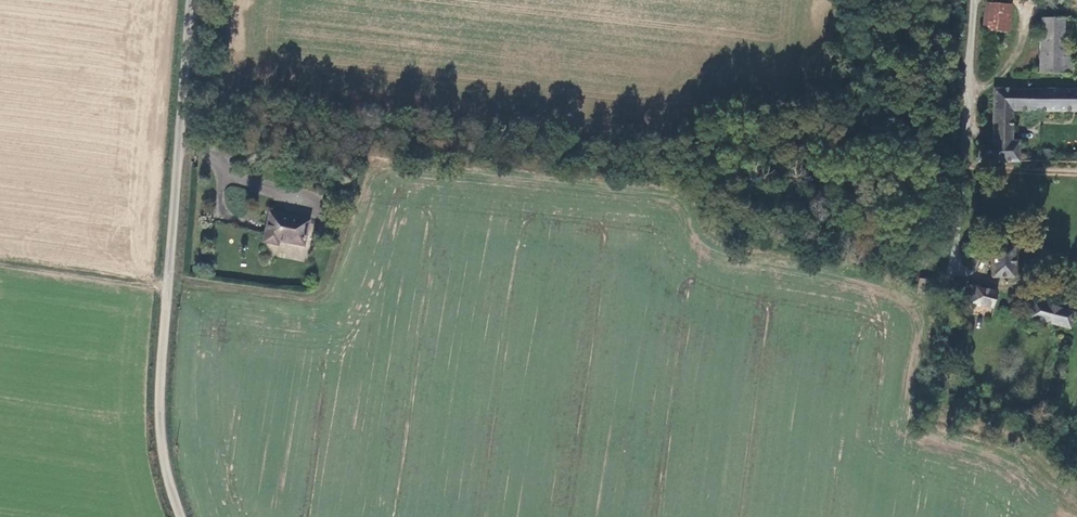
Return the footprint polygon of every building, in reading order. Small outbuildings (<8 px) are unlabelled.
[(1009,32),(1012,4),(984,2),(981,30),(1009,32)] [(1039,17),(1037,73),(1072,75),(1072,57),(1063,56),(1064,18),(1039,17)] [(992,147),(1011,147),(1012,112),(1076,113),(1076,88),(993,88),(992,147)] [(976,162),(1018,161),(1018,149),(1018,147),(1011,147),(992,147),(976,147),(976,162)] [(1018,149),(1018,161),(1026,161),(1026,149),(1018,149)] [(1055,165),(1056,165),(1058,165),(1059,164),(1060,163),(1060,161),(1060,160),(1059,158),(1058,158),(1056,157),(1055,158),(1053,158),(1052,160),(1052,161),(1052,163),(1053,164),(1055,165)] [(302,226),(265,218),(259,247),(272,249),(273,246),(297,251),(302,226)] [(992,246),(991,278),(1013,279),(1015,247),(992,246)] [(937,282),(920,279),(918,293),(935,296),(937,282)] [(978,286),(973,300),(993,306),(998,292),(978,286)] [(1076,314),(1076,312),(1033,300),(1028,318),(1072,330),(1076,314)]
